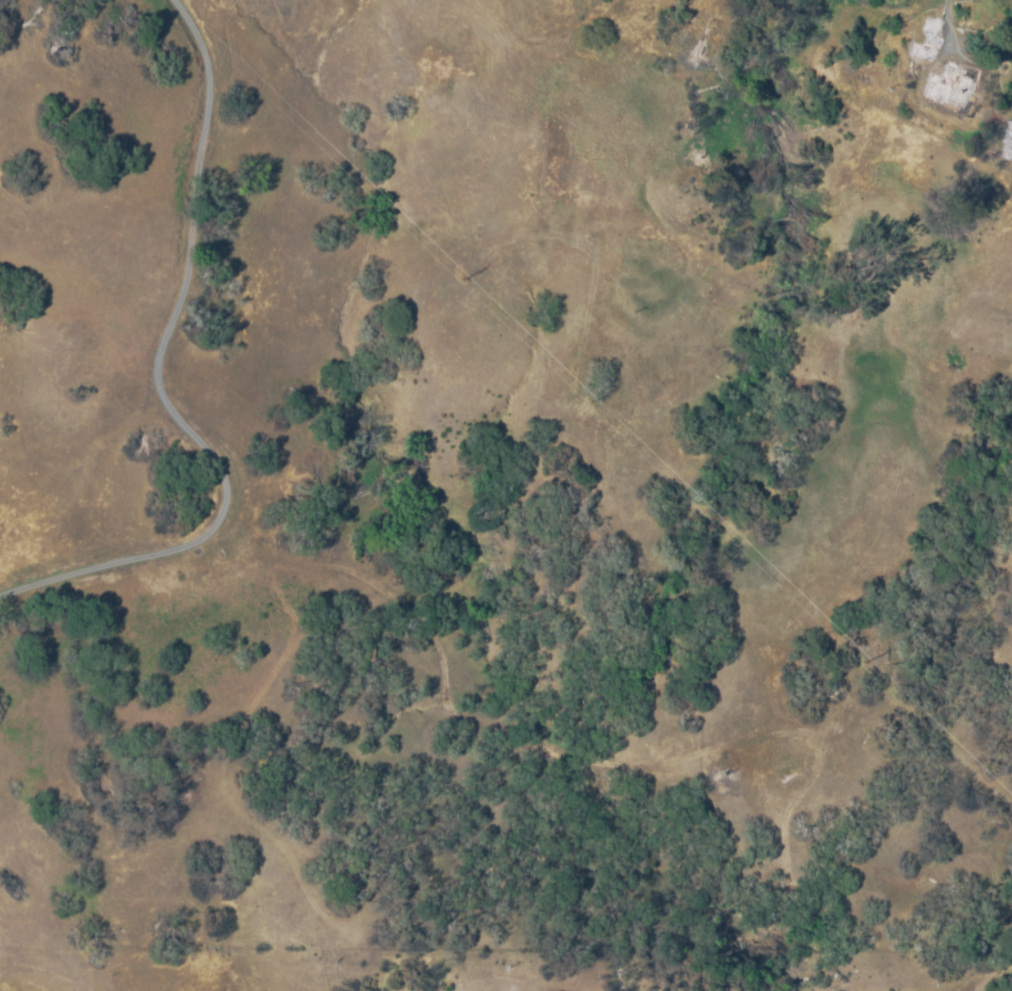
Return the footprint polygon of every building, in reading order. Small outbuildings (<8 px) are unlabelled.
[(936,55),(912,50),(917,28),(922,29),(925,14),(943,18),(940,33),(941,33),(936,55)] [(966,107),(923,95),(930,69),(945,73),(948,62),(977,70),(966,107)] [(1000,124),(989,119),(994,108),(1005,113),(1000,124)] [(1009,118),(1011,119),(1011,159),(1003,158),(1009,118)]
